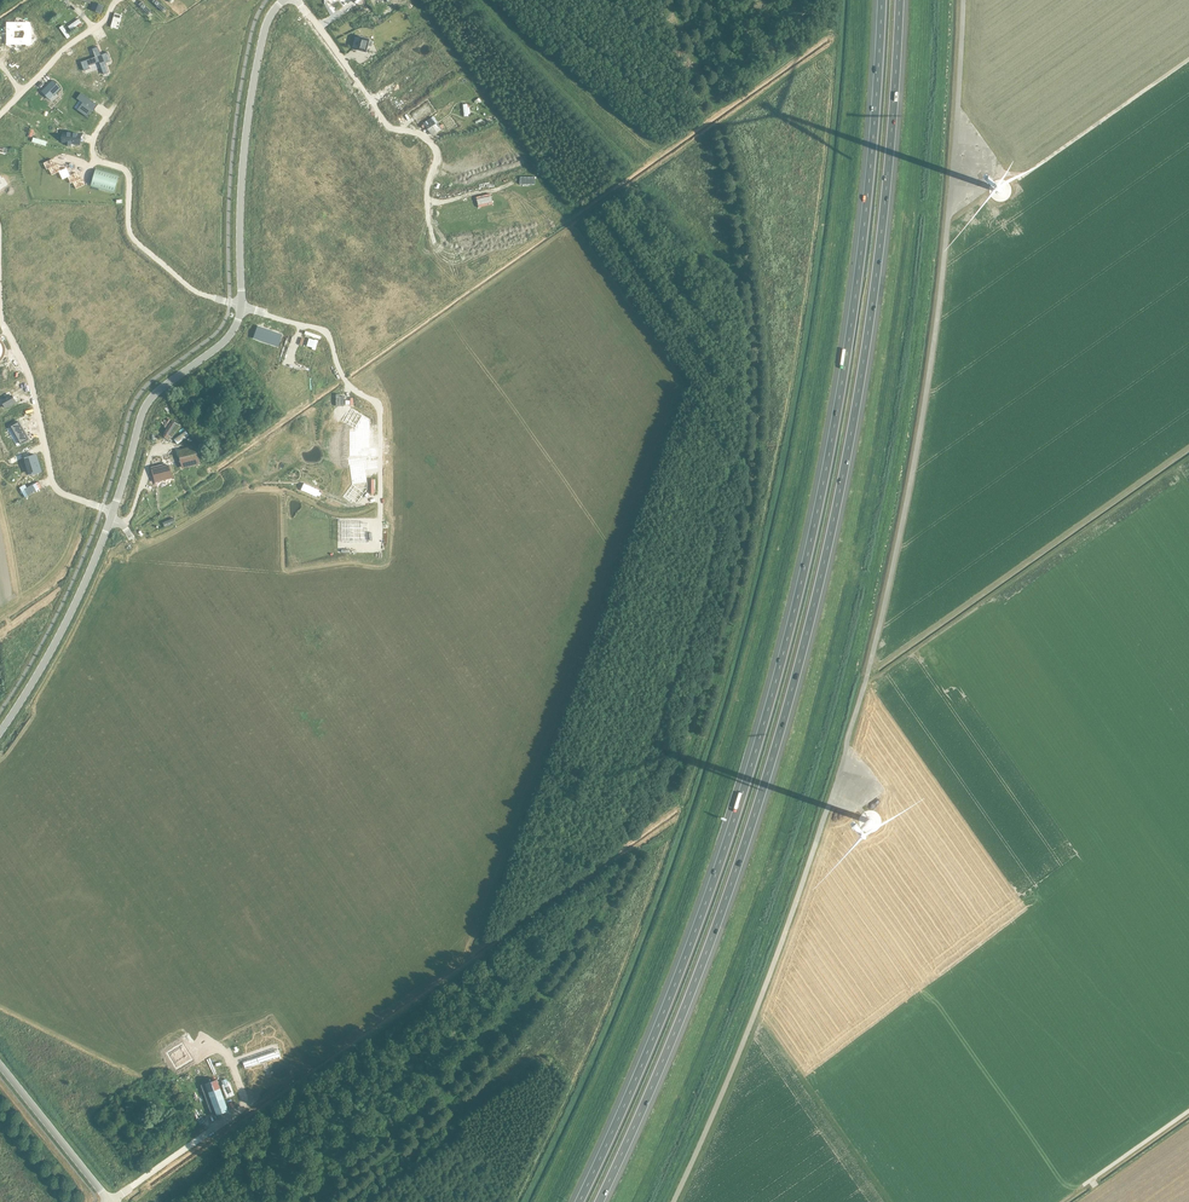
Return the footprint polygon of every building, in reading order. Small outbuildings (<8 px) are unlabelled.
[(152,2),(162,12),(165,9),(156,0),(154,0),(152,2)] [(92,7),(91,10),(100,13),(102,9),(103,6),(94,2),(92,7)] [(141,2),(138,5),(149,15),(152,12),(141,2)] [(126,4),(121,9),(127,15),(132,9),(126,4)] [(4,28),(6,31),(6,45),(32,45),(32,28),(30,22),(6,22),(6,28),(4,28)] [(357,50),(358,51),(358,50),(365,53),(366,53),(366,52),(368,46),(371,47),(373,42),(369,41),(369,40),(370,40),(369,40),(361,38),(361,37),(360,38),(357,50)] [(101,55),(98,47),(92,49),(95,57),(81,62),(84,71),(90,69),(89,66),(99,62),(104,74),(109,72),(106,63),(111,61),(108,52),(101,55)] [(60,89),(52,81),(44,89),(52,97),(60,89)] [(80,93),(77,99),(82,103),(77,110),(87,117),(94,108),(95,109),(97,106),(98,105),(81,93),(80,93)] [(428,99),(409,113),(417,126),(437,112),(428,99)] [(13,116),(8,122),(18,132),(24,127),(13,116)] [(451,116),(444,121),(450,131),(458,126),(451,116)] [(500,133),(494,136),(497,143),(503,140),(500,133)] [(63,134),(62,142),(68,142),(67,146),(71,146),(71,143),(80,143),(81,135),(63,134)] [(503,140),(497,143),(500,149),(506,147),(503,140)] [(505,155),(499,157),(502,164),(507,161),(505,155)] [(52,159),(43,163),(47,170),(49,169),(55,166),(55,165),(52,159)] [(507,161),(502,164),(504,170),(510,168),(507,161)] [(55,166),(49,169),(52,175),(59,172),(60,171),(57,164),(55,165),(55,166)] [(456,166),(449,167),(451,174),(458,173),(456,166)] [(70,176),(68,177),(71,184),(73,183),(79,180),(79,179),(76,173),(70,176)] [(458,173),(451,174),(453,181),(459,179),(458,173)] [(535,177),(519,177),(519,187),(535,187),(535,177)] [(79,180),(73,183),(76,189),(85,185),(81,178),(79,179),(79,180)] [(996,189),(995,191),(996,193),(997,194),(999,196),(1000,196),(1002,196),(1004,195),(1005,193),(1005,191),(1005,189),(1004,188),(1002,187),(1000,186),(998,187),(997,188),(996,189)] [(258,326),(253,338),(278,347),(283,335),(258,326)] [(283,366),(279,378),(289,381),(293,370),(283,366)] [(307,372),(299,372),(299,391),(307,391),(307,372)] [(279,378),(275,388),(283,391),(287,381),(279,378)] [(275,388),(272,397),(279,407),(288,401),(282,393),(283,391),(275,388)] [(299,395),(296,397),(301,404),(308,400),(308,391),(299,391),(299,395)] [(12,396),(2,401),(5,408),(16,402),(12,396)] [(295,396),(279,407),(284,414),(300,403),(295,396)] [(347,412),(342,421),(355,428),(355,448),(370,448),(370,420),(351,409),(349,413),(347,412)] [(165,434),(163,437),(169,441),(171,438),(172,438),(179,426),(172,421),(164,433),(165,434)] [(19,422),(11,426),(21,444),(29,439),(19,422)] [(194,447),(178,451),(183,467),(199,463),(194,447)] [(36,455),(26,458),(28,466),(30,465),(32,472),(40,469),(36,455)] [(352,484),(343,496),(351,503),(352,501),(356,504),(368,489),(364,462),(349,464),(352,484)] [(163,465),(152,469),(155,482),(159,481),(159,480),(166,478),(166,479),(173,478),(170,466),(164,468),(163,465)] [(32,510),(15,520),(19,527),(36,517),(32,510)] [(73,511),(69,522),(74,524),(77,516),(82,518),(75,536),(80,537),(88,517),(73,511)] [(342,523),(342,543),(368,543),(368,523),(342,523)] [(32,573),(25,574),(28,594),(36,592),(32,573)] [(866,820),(865,822),(866,823),(867,825),(868,826),(870,826),(872,826),(874,825),(875,823),(875,821),(875,820),(874,818),(872,817),(870,817),(868,817),(867,818),(866,820)] [(183,1043),(167,1053),(172,1061),(188,1051),(183,1043)] [(278,1049),(243,1061),(246,1069),(280,1057),(278,1049)] [(188,1051),(172,1061),(177,1069),(193,1060),(188,1051)] [(217,1079),(205,1083),(217,1114),(228,1110),(217,1079)]
